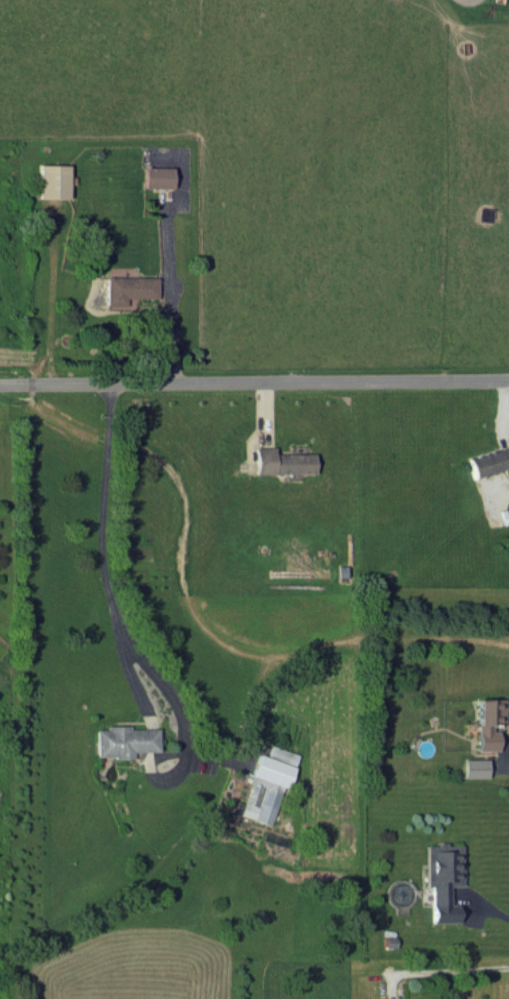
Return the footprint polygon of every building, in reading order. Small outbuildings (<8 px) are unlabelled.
[(67,165),(38,164),(38,197),(67,198),(67,165)] [(141,187),(170,187),(171,167),(142,166),(141,187)] [(155,277),(105,275),(104,304),(124,305),(124,297),(155,298),(155,277)] [(507,445),(465,456),(471,478),(508,467),(508,450),(507,445)] [(312,472),(312,453),(272,453),(272,446),(252,446),(253,473),(312,472)] [(501,698),(474,699),(475,750),(496,750),(496,726),(501,726),(501,698)] [(156,727),(127,728),(127,726),(95,726),(95,757),(131,756),(131,751),(156,751),(156,727)] [(238,815),(271,825),(293,752),(270,745),(266,756),(257,753),(238,815)] [(462,777),(486,777),(486,758),(463,758),(462,777)] [(460,843),(424,844),(425,885),(430,885),(430,922),(456,921),(456,903),(448,903),(447,885),(460,885),(460,843)]
